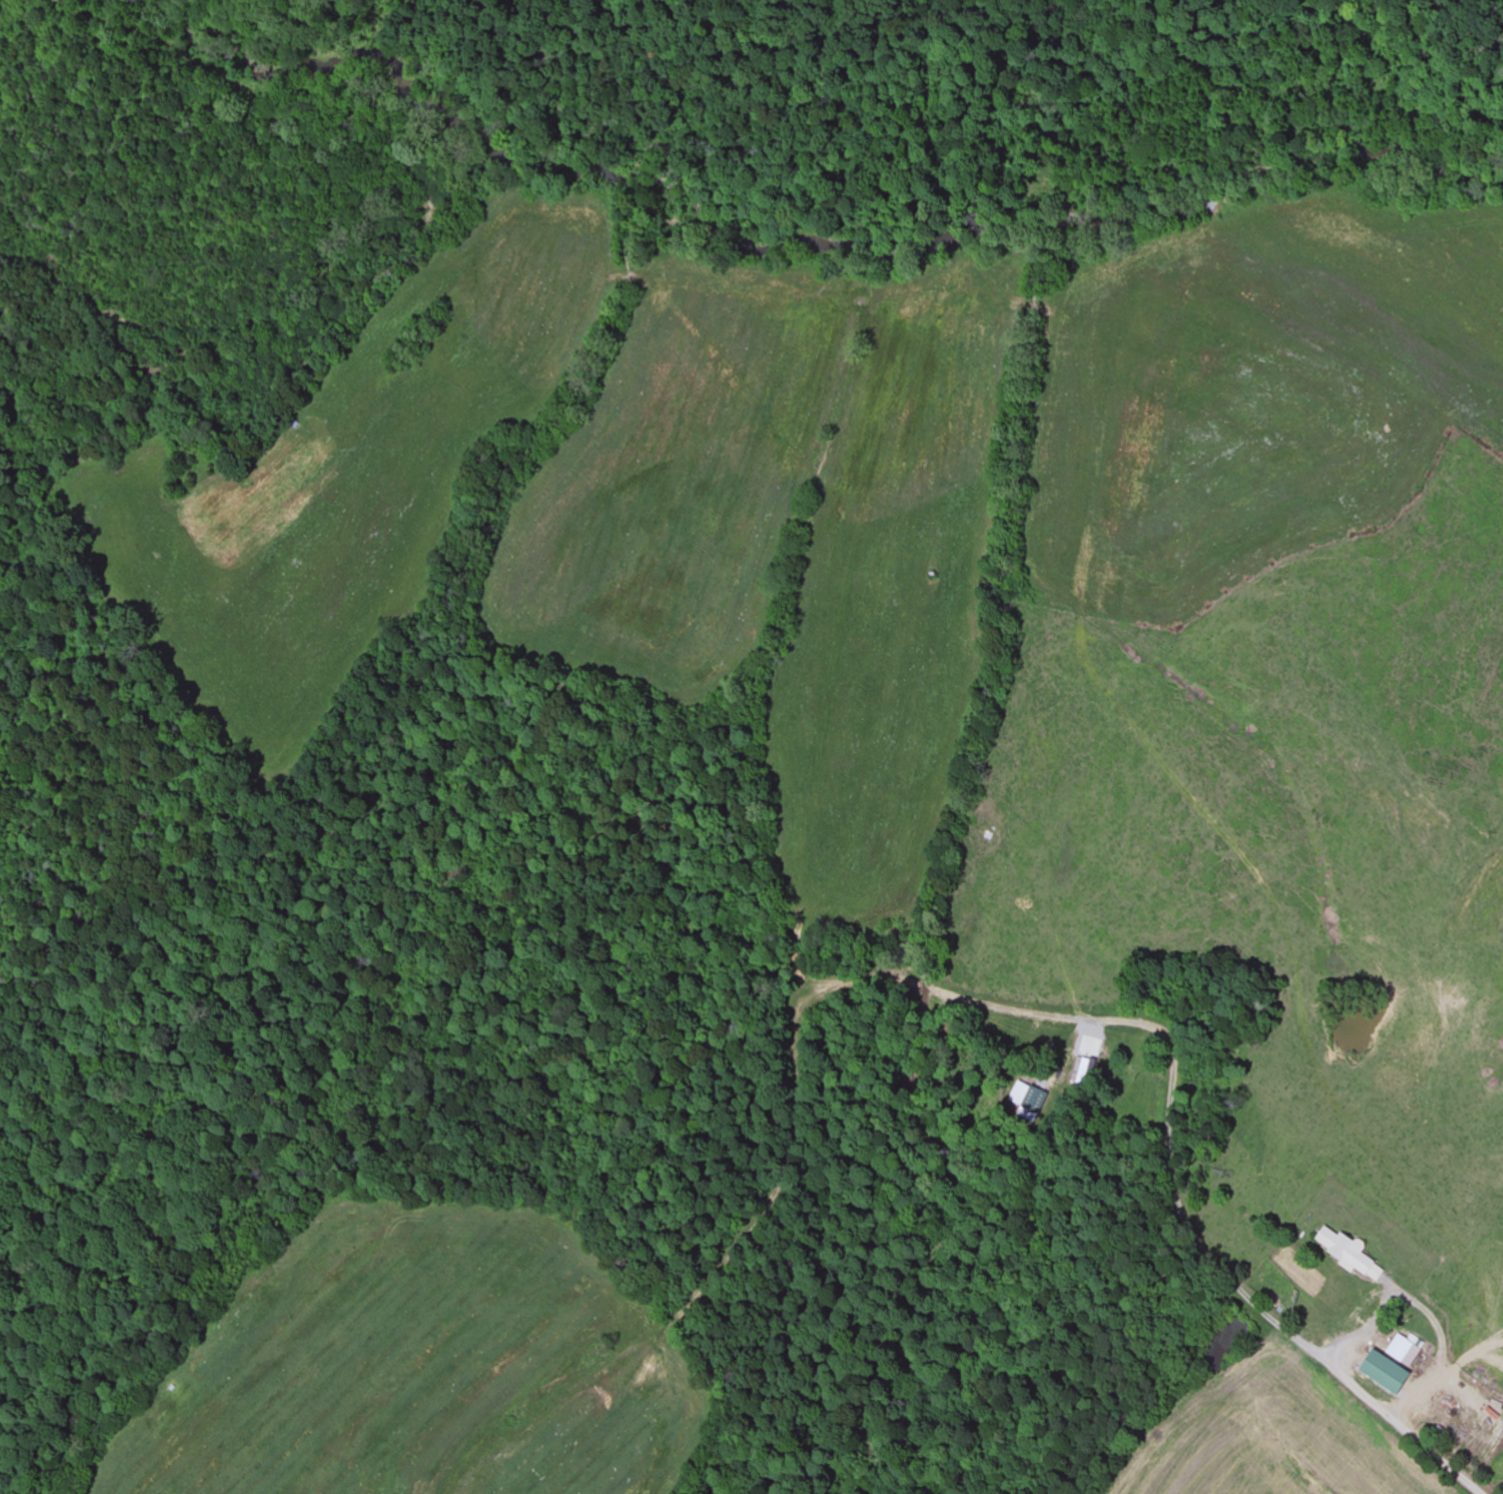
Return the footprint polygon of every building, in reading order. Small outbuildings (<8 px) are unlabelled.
[(1082,1075),(1092,1063),(1086,1058),(1076,1071),(1082,1075)] [(1381,1271),(1356,1252),(1357,1250),(1322,1224),(1308,1241),(1348,1272),(1351,1268),(1371,1283),(1381,1271)] [(1386,1348),(1402,1359),(1418,1335),(1410,1329),(1407,1335),(1399,1329),(1386,1348)]
